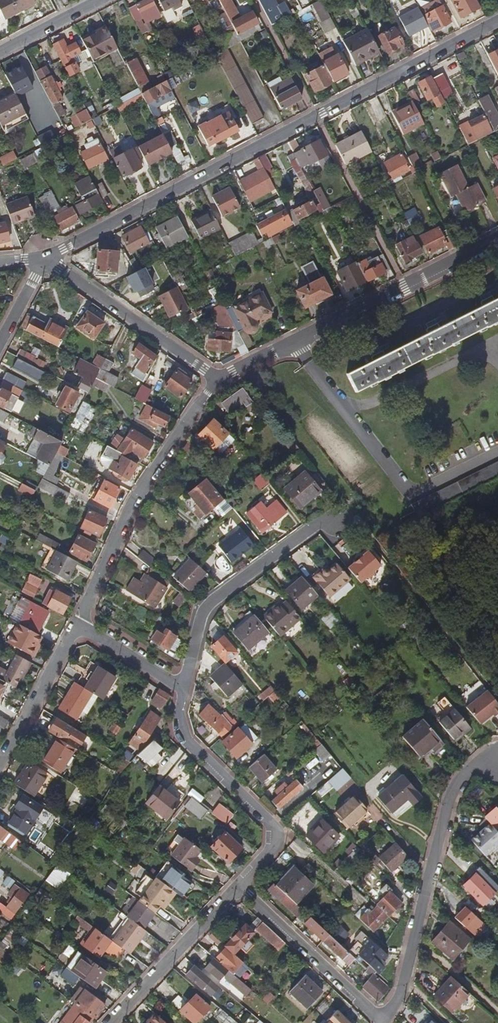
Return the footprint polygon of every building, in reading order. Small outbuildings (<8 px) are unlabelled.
[(33,5),(30,0),(0,0),(0,15),(3,21),(33,5)] [(151,0),(144,0),(127,9),(142,37),(147,35),(145,32),(151,29),(149,26),(145,28),(142,23),(159,14),(151,0)] [(177,0),(156,0),(162,10),(160,11),(163,17),(173,12),(170,6),(173,5),(175,9),(180,6),(177,0)] [(214,0),(201,0),(208,13),(218,7),(214,0)] [(228,0),(217,0),(236,34),(236,35),(257,24),(251,13),(239,20),(228,0)] [(282,2),(275,6),(272,0),(257,0),(271,26),(290,16),(282,2)] [(441,6),(438,0),(435,0),(420,8),(423,16),(441,6)] [(475,0),(454,0),(453,0),(462,17),(479,8),(475,0)] [(328,18),(319,1),(310,5),(319,23),(328,18)] [(450,22),(441,6),(423,16),(431,32),(450,22)] [(296,18),(310,11),(307,7),(294,14),(296,18)] [(396,18),(409,11),(406,7),(393,13),(396,18)] [(425,26),(415,8),(409,11),(396,18),(406,36),(412,33),(413,36),(417,34),(415,31),(425,26)] [(165,21),(175,16),(173,12),(163,17),(165,21)] [(334,29),(328,18),(319,23),(317,24),(323,35),(334,29)] [(240,42),(264,29),(262,25),(259,28),(257,24),(236,35),(240,42)] [(401,44),(392,27),(376,36),(385,53),(401,44)] [(378,53),(365,29),(341,42),(353,63),(367,56),(368,58),(378,53)] [(116,49),(106,30),(96,35),(97,37),(82,44),(91,61),(105,53),(106,55),(116,49)] [(236,35),(236,34),(229,38),(230,40),(225,43),(228,48),(240,42),(236,35)] [(215,55),(226,49),(228,48),(225,43),(223,41),(211,48),(215,55)] [(69,59),(78,54),(73,45),(65,49),(61,42),(52,47),(68,77),(77,72),(69,59)] [(493,48),(495,51),(492,53),(494,56),(487,59),(496,75),(497,74),(497,46),(493,48)] [(262,118),(226,49),(215,55),(252,125),(262,118)] [(465,57),(462,52),(456,56),(458,60),(465,57)] [(346,73),(335,54),(321,62),(332,81),(346,73)] [(151,89),(136,61),(126,67),(138,90),(140,94),(151,89)] [(22,71),(20,67),(4,76),(12,92),(28,83),(26,78),(22,71)] [(330,83),(321,67),(304,76),(313,92),(330,83)] [(62,100),(58,93),(61,91),(59,89),(61,87),(58,83),(57,84),(55,83),(53,84),(44,68),(34,74),(59,119),(65,115),(59,105),(62,103),(60,101),(62,100)] [(449,86),(441,73),(432,77),(440,91),(449,86)] [(301,99),(290,78),(283,82),(279,76),(266,83),(281,110),(301,99)] [(175,87),(171,78),(166,81),(170,89),(175,87)] [(444,105),(430,79),(418,85),(427,102),(432,100),(437,108),(444,105)] [(170,89),(166,81),(163,82),(151,89),(140,94),(143,100),(157,125),(163,121),(155,106),(154,104),(150,106),(148,102),(161,94),(165,101),(174,96),(170,89)] [(116,107),(140,94),(138,90),(113,103),(116,107)] [(127,108),(143,100),(140,94),(116,107),(120,116),(129,111),(127,108)] [(155,106),(165,101),(161,94),(148,102),(150,106),(154,104),(155,106)] [(15,96),(0,103),(0,128),(3,133),(28,120),(15,96)] [(488,97),(478,103),(495,133),(497,131),(497,115),(488,97)] [(92,108),(87,99),(81,102),(81,103),(86,112),(92,108)] [(424,124),(412,102),(398,109),(400,112),(410,131),(424,124)] [(86,112),(81,103),(79,104),(80,106),(73,110),(77,116),(82,125),(91,121),(87,114),(86,112)] [(106,107),(108,111),(116,107),(113,103),(106,107)] [(93,110),(87,114),(91,121),(97,118),(93,110)] [(237,130),(227,112),(202,126),(201,124),(197,126),(209,146),(237,130)] [(410,131),(400,112),(393,116),(403,135),(410,131)] [(75,129),(82,125),(77,116),(70,120),(75,129)] [(493,134),(484,117),(470,124),(476,137),(474,138),(473,136),(465,140),(468,147),(493,134)] [(41,146),(54,140),(49,131),(37,138),(41,146)] [(370,151),(360,132),(334,146),(344,165),(370,151)] [(164,156),(171,152),(169,149),(165,142),(162,135),(140,147),(149,164),(157,160),(158,160),(164,157),(164,156)] [(171,152),(180,168),(187,164),(172,138),(165,142),(169,149),(171,152)] [(107,159),(96,140),(93,141),(88,144),(84,146),(87,152),(81,155),(89,169),(107,159)] [(317,141),(292,154),(300,168),(316,160),(322,170),(330,166),(317,141)] [(46,154),(41,146),(35,150),(39,158),(46,154)] [(141,166),(132,152),(135,150),(133,146),(120,154),(116,146),(108,150),(123,176),(141,166)] [(149,164),(140,147),(138,148),(147,166),(149,164)] [(26,167),(40,160),(39,158),(35,150),(20,158),(26,167)] [(17,159),(13,153),(0,160),(0,164),(2,167),(17,159)] [(408,171),(404,164),(406,163),(400,153),(383,162),(392,179),(386,182),(390,188),(396,184),(393,179),(408,171)] [(440,159),(438,153),(432,156),(435,162),(440,159)] [(271,166),(265,154),(257,158),(268,178),(273,175),(269,168),(271,166)] [(423,170),(415,155),(408,158),(415,172),(416,174),(423,170)] [(268,178),(257,158),(252,161),(258,172),(268,191),(273,189),(268,178)] [(311,193),(295,163),(289,167),(303,193),(304,192),(307,197),(312,194),(311,193)] [(483,201),(474,183),(466,186),(455,163),(437,172),(449,195),(454,192),(463,211),(483,201)] [(268,191),(258,172),(238,182),(248,202),(268,191)] [(370,194),(387,185),(382,177),(366,186),(370,194)] [(76,206),(81,215),(101,203),(87,178),(74,185),(83,203),(76,206)] [(108,196),(102,184),(95,188),(101,200),(108,196)] [(370,195),(365,186),(360,189),(365,197),(370,195)] [(239,207),(228,188),(210,198),(221,217),(239,207)] [(330,210),(319,188),(311,193),(312,194),(322,214),(328,211),(330,210)] [(43,197),(37,200),(46,217),(53,213),(52,212),(59,208),(50,192),(42,196),(43,197)] [(33,216),(25,196),(4,205),(12,224),(33,216)] [(341,214),(338,209),(355,201),(353,198),(330,210),(328,211),(332,217),(332,219),(341,214)] [(293,226),(315,213),(310,203),(287,215),(293,226)] [(78,222),(71,209),(67,211),(65,208),(58,212),(60,214),(53,218),(61,232),(78,222)] [(415,209),(404,214),(407,220),(410,226),(421,219),(418,214),(418,215),(415,209)] [(219,229),(210,211),(190,221),(199,239),(219,229)] [(332,217),(328,211),(322,214),(325,220),(332,217)] [(268,238),(287,227),(287,226),(290,224),(284,212),(274,217),(271,212),(264,215),(268,221),(256,227),(260,235),(265,232),(268,238)] [(187,239),(177,219),(156,230),(166,249),(187,239)] [(410,226),(407,220),(399,225),(402,230),(410,226)] [(429,253),(448,244),(445,239),(448,237),(445,232),(442,233),(439,228),(421,238),(429,253)] [(129,253),(147,243),(139,229),(129,234),(128,232),(122,235),(121,240),(129,253)] [(236,259),(255,249),(259,247),(253,234),(229,246),(236,259)] [(287,241),(283,234),(265,244),(268,250),(276,245),(277,247),(287,241)] [(422,254),(413,237),(396,246),(405,263),(422,254)] [(116,272),(117,254),(108,253),(108,242),(97,248),(96,271),(104,272),(116,272)] [(365,283),(391,270),(384,257),(379,260),(376,256),(366,262),(364,260),(356,264),(365,283)] [(329,296),(321,279),(320,280),(311,263),(299,269),(308,286),(296,293),(304,309),(329,296)] [(356,264),(355,263),(336,273),(345,293),(365,283),(356,264)] [(152,284),(143,266),(126,275),(134,292),(136,291),(152,284)] [(214,280),(210,272),(206,274),(210,282),(214,280)] [(152,284),(136,291),(139,297),(155,289),(152,284)] [(187,308),(176,286),(175,286),(166,290),(166,291),(157,296),(168,317),(187,308)] [(256,326),(273,317),(259,291),(244,299),(243,297),(229,304),(232,310),(226,313),(236,333),(238,336),(244,333),(245,334),(246,335),(247,335),(248,335),(250,336),(252,336),(253,335),(255,334),(256,333),(257,330),(257,328),(256,326)] [(78,311),(84,300),(78,297),(72,308),(78,311)] [(346,375),(355,393),(497,321),(497,298),(346,375)] [(226,313),(222,306),(217,308),(222,317),(221,318),(230,335),(236,333),(226,313)] [(94,338),(104,324),(87,312),(76,326),(94,338)] [(59,348),(69,328),(51,318),(47,324),(33,317),(32,318),(28,316),(22,329),(59,348)] [(229,353),(243,347),(238,336),(236,333),(230,335),(229,353)] [(252,346),(247,335),(246,335),(245,334),(244,333),(238,336),(243,347),(245,350),(252,346)] [(229,353),(230,335),(214,334),(214,341),(206,340),(206,351),(229,353)] [(147,375),(145,374),(157,358),(138,345),(131,354),(140,361),(131,374),(142,382),(147,375)] [(36,359),(37,357),(21,348),(17,356),(33,364),(34,363),(36,359)] [(101,370),(105,361),(106,360),(98,356),(93,366),(101,370)] [(46,363),(39,359),(39,360),(37,365),(43,368),(46,363)] [(74,373),(84,379),(79,389),(87,393),(96,375),(98,374),(101,370),(93,366),(81,360),(74,373)] [(114,388),(118,379),(108,374),(113,365),(105,361),(101,370),(98,374),(96,379),(108,385),(114,388)] [(180,398),(191,383),(185,378),(187,374),(178,368),(169,380),(167,379),(163,385),(165,387),(165,388),(180,398)] [(16,388),(20,380),(8,373),(3,381),(16,388)] [(104,393),(108,385),(96,379),(92,386),(104,393)] [(24,392),(28,384),(20,380),(16,388),(23,391),(24,392)] [(23,391),(16,388),(3,381),(0,387),(0,407),(12,413),(23,391)] [(69,412),(79,395),(64,388),(55,405),(69,412)] [(254,404),(245,388),(223,401),(228,409),(243,400),(248,408),(254,404)] [(74,415),(83,397),(79,395),(69,412),(74,415)] [(87,426),(96,410),(83,403),(75,418),(87,426)] [(165,430),(170,420),(155,412),(156,410),(148,406),(140,421),(157,431),(159,427),(165,430)] [(10,414),(0,409),(0,421),(6,424),(10,414)] [(87,426),(75,418),(70,427),(84,434),(88,426),(87,426)] [(216,422),(201,437),(213,449),(215,448),(220,453),(234,440),(216,422)] [(56,454),(63,442),(58,439),(34,427),(30,436),(33,438),(25,454),(49,467),(56,454)] [(63,442),(67,432),(63,430),(58,439),(63,442)] [(118,436),(110,448),(123,455),(140,464),(153,444),(133,431),(125,441),(118,436)] [(300,450),(293,440),(288,444),(295,454),(300,450)] [(199,455),(189,444),(183,449),(184,450),(192,460),(199,455)] [(137,465),(122,457),(123,455),(110,448),(107,447),(103,456),(114,462),(109,471),(128,481),(137,465)] [(55,478),(66,458),(56,454),(49,467),(42,481),(55,488),(59,480),(55,478)] [(497,476),(497,461),(411,504),(417,516),(497,476)] [(321,490),(304,472),(286,489),(303,508),(321,490)] [(265,476),(263,474),(254,482),(263,492),(272,484),(265,476)] [(32,489),(36,480),(29,477),(25,486),(32,489)] [(207,478),(188,494),(197,504),(199,507),(195,510),(193,512),(199,520),(214,507),(222,517),(232,508),(207,478)] [(66,503),(70,495),(55,488),(42,481),(38,488),(66,503)] [(109,510),(119,490),(105,482),(98,496),(95,495),(92,501),(109,510)] [(287,515),(271,495),(246,516),(263,535),(287,515)] [(403,523),(416,517),(414,511),(400,517),(403,523)] [(100,539),(108,521),(90,513),(82,531),(100,539)] [(252,546),(240,530),(218,547),(230,563),(252,546)] [(91,553),(96,545),(79,536),(69,554),(86,563),(87,561),(89,563),(94,555),(91,553)] [(10,540),(3,537),(0,542),(0,543),(3,544),(7,546),(10,540)] [(44,547),(48,540),(43,538),(39,545),(44,547)] [(56,553),(60,546),(48,540),(44,547),(56,553)] [(150,558),(140,549),(134,556),(135,557),(144,565),(150,558)] [(356,577),(358,580),(364,576),(367,576),(372,572),(372,568),(378,564),(367,550),(347,567),(356,577)] [(67,582),(76,564),(56,553),(46,572),(67,582)] [(190,591),(206,572),(191,559),(174,577),(190,591)] [(316,582),(329,597),(350,579),(337,563),(329,569),(328,569),(327,568),(326,568),(325,569),(324,569),(323,568),(312,578),(316,582)] [(151,607),(167,582),(152,571),(147,578),(145,576),(140,584),(134,580),(126,591),(151,607)] [(30,575),(26,583),(38,589),(42,581),(30,575)] [(318,595),(302,577),(286,591),(302,609),(318,595)] [(26,583),(22,592),(34,598),(38,589),(26,583)] [(41,606),(61,617),(70,599),(55,591),(53,595),(49,593),(41,606)] [(183,610),(191,602),(185,597),(178,605),(183,610)] [(276,632),(297,614),(283,597),(277,602),(275,600),(260,613),(276,632)] [(40,626),(47,613),(22,599),(18,607),(27,612),(19,626),(35,635),(40,626)] [(107,618),(110,612),(100,606),(97,612),(107,618)] [(268,632),(253,615),(232,633),(247,650),(268,632)] [(31,656),(38,644),(41,638),(35,635),(19,626),(18,626),(8,644),(31,656)] [(51,633),(40,626),(35,635),(41,638),(47,641),(51,633)] [(181,641),(159,627),(152,639),(174,653),(181,641)] [(216,642),(222,637),(215,629),(210,635),(216,642)] [(236,653),(222,637),(216,642),(212,646),(226,662),(236,653)] [(34,658),(41,645),(38,644),(31,656),(34,658)] [(23,674),(25,675),(31,664),(16,656),(7,672),(0,668),(0,680),(16,689),(23,674)] [(389,671),(397,665),(391,658),(383,665),(389,671)] [(243,683),(225,664),(211,677),(215,682),(211,684),(212,689),(217,689),(220,687),(229,696),(243,683)] [(84,689),(97,667),(93,665),(80,687),(84,689)] [(101,700),(114,678),(97,667),(84,689),(92,694),(101,700)] [(390,690),(395,686),(392,682),(387,686),(390,690)] [(76,721),(92,694),(84,689),(80,687),(74,684),(58,711),(76,721)] [(164,704),(169,696),(159,690),(153,698),(164,704)] [(280,696),(275,691),(269,696),(275,701),(280,696)] [(490,695),(490,694),(469,710),(484,727),(497,717),(497,719),(497,704),(490,695)] [(164,704),(153,698),(151,703),(161,709),(164,704)] [(230,721),(224,715),(222,717),(210,704),(200,714),(222,738),(235,727),(233,725),(230,721)] [(13,715),(3,708),(0,713),(0,718),(8,723),(13,715)] [(160,735),(152,727),(157,718),(148,712),(130,742),(139,748),(142,743),(145,745),(154,739),(155,740),(160,735)] [(474,731),(458,712),(442,725),(455,742),(465,734),(467,736),(474,731)] [(4,731),(9,724),(8,723),(0,718),(0,729),(4,731)] [(85,735),(56,718),(48,732),(64,741),(66,738),(79,745),(85,735)] [(445,744),(423,719),(403,737),(420,757),(430,749),(434,754),(445,744)] [(117,730),(119,727),(112,723),(108,730),(116,735),(119,731),(117,730)] [(240,726),(222,743),(236,758),(251,745),(250,744),(256,738),(244,725),(241,727),(240,726)] [(322,744),(314,735),(312,733),(307,737),(317,749),(322,744)] [(457,744),(467,736),(465,734),(455,742),(457,744)] [(159,744),(164,738),(160,735),(155,740),(159,744)] [(60,771),(73,748),(55,738),(42,760),(60,771)] [(158,752),(163,748),(159,744),(155,740),(139,755),(147,762),(153,757),(158,762),(163,758),(158,752)] [(329,753),(322,744),(317,749),(324,757),(329,753)] [(262,783),(276,771),(263,755),(249,768),(262,783)] [(29,793),(41,772),(22,761),(10,781),(29,793)] [(342,767),(316,791),(320,797),(332,787),(335,790),(350,777),(342,767)] [(404,774),(377,796),(391,813),(408,798),(413,803),(422,796),(404,774)] [(295,796),(304,788),(296,779),(287,786),(284,782),(274,790),(278,794),(271,800),(278,808),(294,794),(295,796)] [(180,802),(160,785),(147,802),(167,819),(180,802)] [(348,825),(368,807),(355,793),(335,811),(348,825)] [(40,806),(22,795),(15,807),(18,808),(9,823),(24,833),(40,806)] [(207,809),(192,797),(185,806),(200,818),(207,809)] [(497,816),(497,811),(489,802),(480,812),(486,818),(492,823),(497,816)] [(232,814),(218,803),(211,812),(225,823),(232,814)] [(497,839),(497,828),(492,823),(486,818),(480,825),(481,826),(478,831),(477,829),(470,838),(487,852),(493,844),(494,844),(497,839)] [(88,838),(97,827),(89,821),(85,827),(81,833),(88,838)] [(338,837),(323,821),(306,837),(322,853),(338,837)] [(0,826),(0,839),(15,850),(22,841),(0,826)] [(240,848),(223,833),(210,847),(228,862),(240,848)] [(172,856),(192,872),(198,864),(194,861),(197,858),(202,851),(186,838),(185,840),(181,836),(177,842),(181,845),(172,856)] [(306,845),(297,837),(293,841),(302,849),(306,845)] [(408,857),(396,843),(378,858),(382,862),(379,864),(383,868),(385,867),(390,872),(408,857)] [(375,856),(364,844),(359,849),(362,852),(370,860),(375,856)] [(342,874),(362,852),(359,849),(357,847),(336,870),(342,874)] [(136,871),(142,864),(138,860),(132,868),(136,871)] [(161,879),(173,864),(168,860),(156,875),(157,876),(161,879)] [(191,882),(183,875),(185,873),(173,864),(161,879),(177,892),(181,895),(191,882)] [(296,905),(313,886),(294,868),(276,887),(296,905)] [(478,870),(466,886),(489,904),(497,892),(497,886),(478,870)] [(164,909),(177,892),(161,879),(157,876),(155,879),(147,872),(139,881),(141,883),(135,890),(141,895),(138,899),(154,912),(160,905),(164,909)] [(10,889),(15,881),(8,876),(2,884),(10,889)] [(276,887),(274,885),(269,890),(270,891),(268,894),(272,897),(274,895),(298,917),(303,912),(296,905),(276,887)] [(381,903),(378,906),(389,916),(401,902),(390,893),(391,892),(385,886),(379,892),(384,897),(380,902),(381,903)] [(20,888),(13,898),(11,896),(8,901),(10,902),(6,907),(0,902),(0,911),(11,918),(28,893),(20,888)] [(46,900),(50,895),(42,889),(38,894),(34,900),(38,902),(42,897),(46,900)] [(374,898),(378,894),(372,890),(369,893),(374,898)] [(154,915),(132,898),(120,912),(129,919),(143,929),(154,915)] [(373,933),(389,916),(378,906),(372,912),(370,910),(359,920),(373,933)] [(298,917),(298,918),(342,959),(339,962),(346,969),(355,959),(352,957),(328,934),(303,912),(298,917)] [(484,929),(478,924),(483,919),(477,914),(467,926),(479,935),(484,929)] [(256,930),(263,923),(257,917),(248,927),(245,924),(239,930),(236,928),(233,928),(229,933),(229,937),(232,939),(224,946),(225,947),(234,954),(240,947),(246,952),(253,944),(247,940),(256,930)] [(112,942),(81,918),(79,921),(81,923),(79,925),(89,932),(80,943),(99,958),(105,951),(117,960),(124,951),(112,942)] [(128,954),(145,931),(143,929),(129,919),(112,942),(124,951),(128,954)] [(489,924),(483,919),(478,924),(484,929),(489,924)] [(456,958),(471,937),(451,921),(435,942),(456,958)] [(284,943),(263,923),(256,930),(278,950),(284,943)] [(337,940),(345,932),(337,925),(336,925),(329,933),(337,940)] [(337,940),(338,942),(346,933),(345,932),(337,940)] [(387,956),(369,939),(362,947),(366,951),(357,961),(367,970),(370,967),(377,973),(380,976),(386,970),(379,963),(382,960),(383,961),(387,956)] [(10,949),(4,944),(1,948),(0,949),(0,950),(5,953),(5,954),(10,949)] [(234,954),(225,947),(221,952),(212,944),(206,952),(213,959),(227,970),(232,974),(242,962),(234,954)] [(105,972),(76,951),(64,967),(65,968),(78,977),(93,988),(105,972)] [(209,980),(184,958),(179,964),(188,971),(184,975),(201,990),(209,980)] [(218,980),(227,970),(213,959),(205,969),(218,980)] [(356,960),(354,963),(362,971),(366,972),(367,970),(357,961),(356,960)] [(15,976),(22,966),(17,962),(14,965),(9,972),(15,976)] [(346,969),(339,962),(337,965),(344,972),(346,969)] [(362,988),(377,1002),(389,989),(375,976),(377,973),(370,967),(367,970),(366,972),(362,976),(362,981),(367,983),(362,988)] [(72,985),(78,977),(65,968),(60,976),(72,985)] [(447,1003),(464,981),(447,968),(437,981),(436,980),(428,989),(447,1003)] [(251,991),(232,974),(226,980),(245,997),(251,991)] [(307,1009),(322,993),(304,976),(289,992),(307,1009)] [(94,1020),(105,1005),(85,990),(83,993),(78,990),(69,1002),(78,1009),(92,1019),(94,1020)] [(270,1002),(276,995),(272,992),(265,998),(270,1002)] [(194,996),(179,1012),(191,1022),(195,1022),(208,1009),(194,996)] [(92,1019),(78,1009),(68,1021),(63,1017),(59,1021),(62,1022),(89,1022),(92,1019)] [(218,1010),(214,1014),(217,1017),(215,1019),(220,1022),(233,1022),(218,1010)] [(154,1015),(148,1022),(149,1022),(148,1022),(164,1022),(154,1015)]
